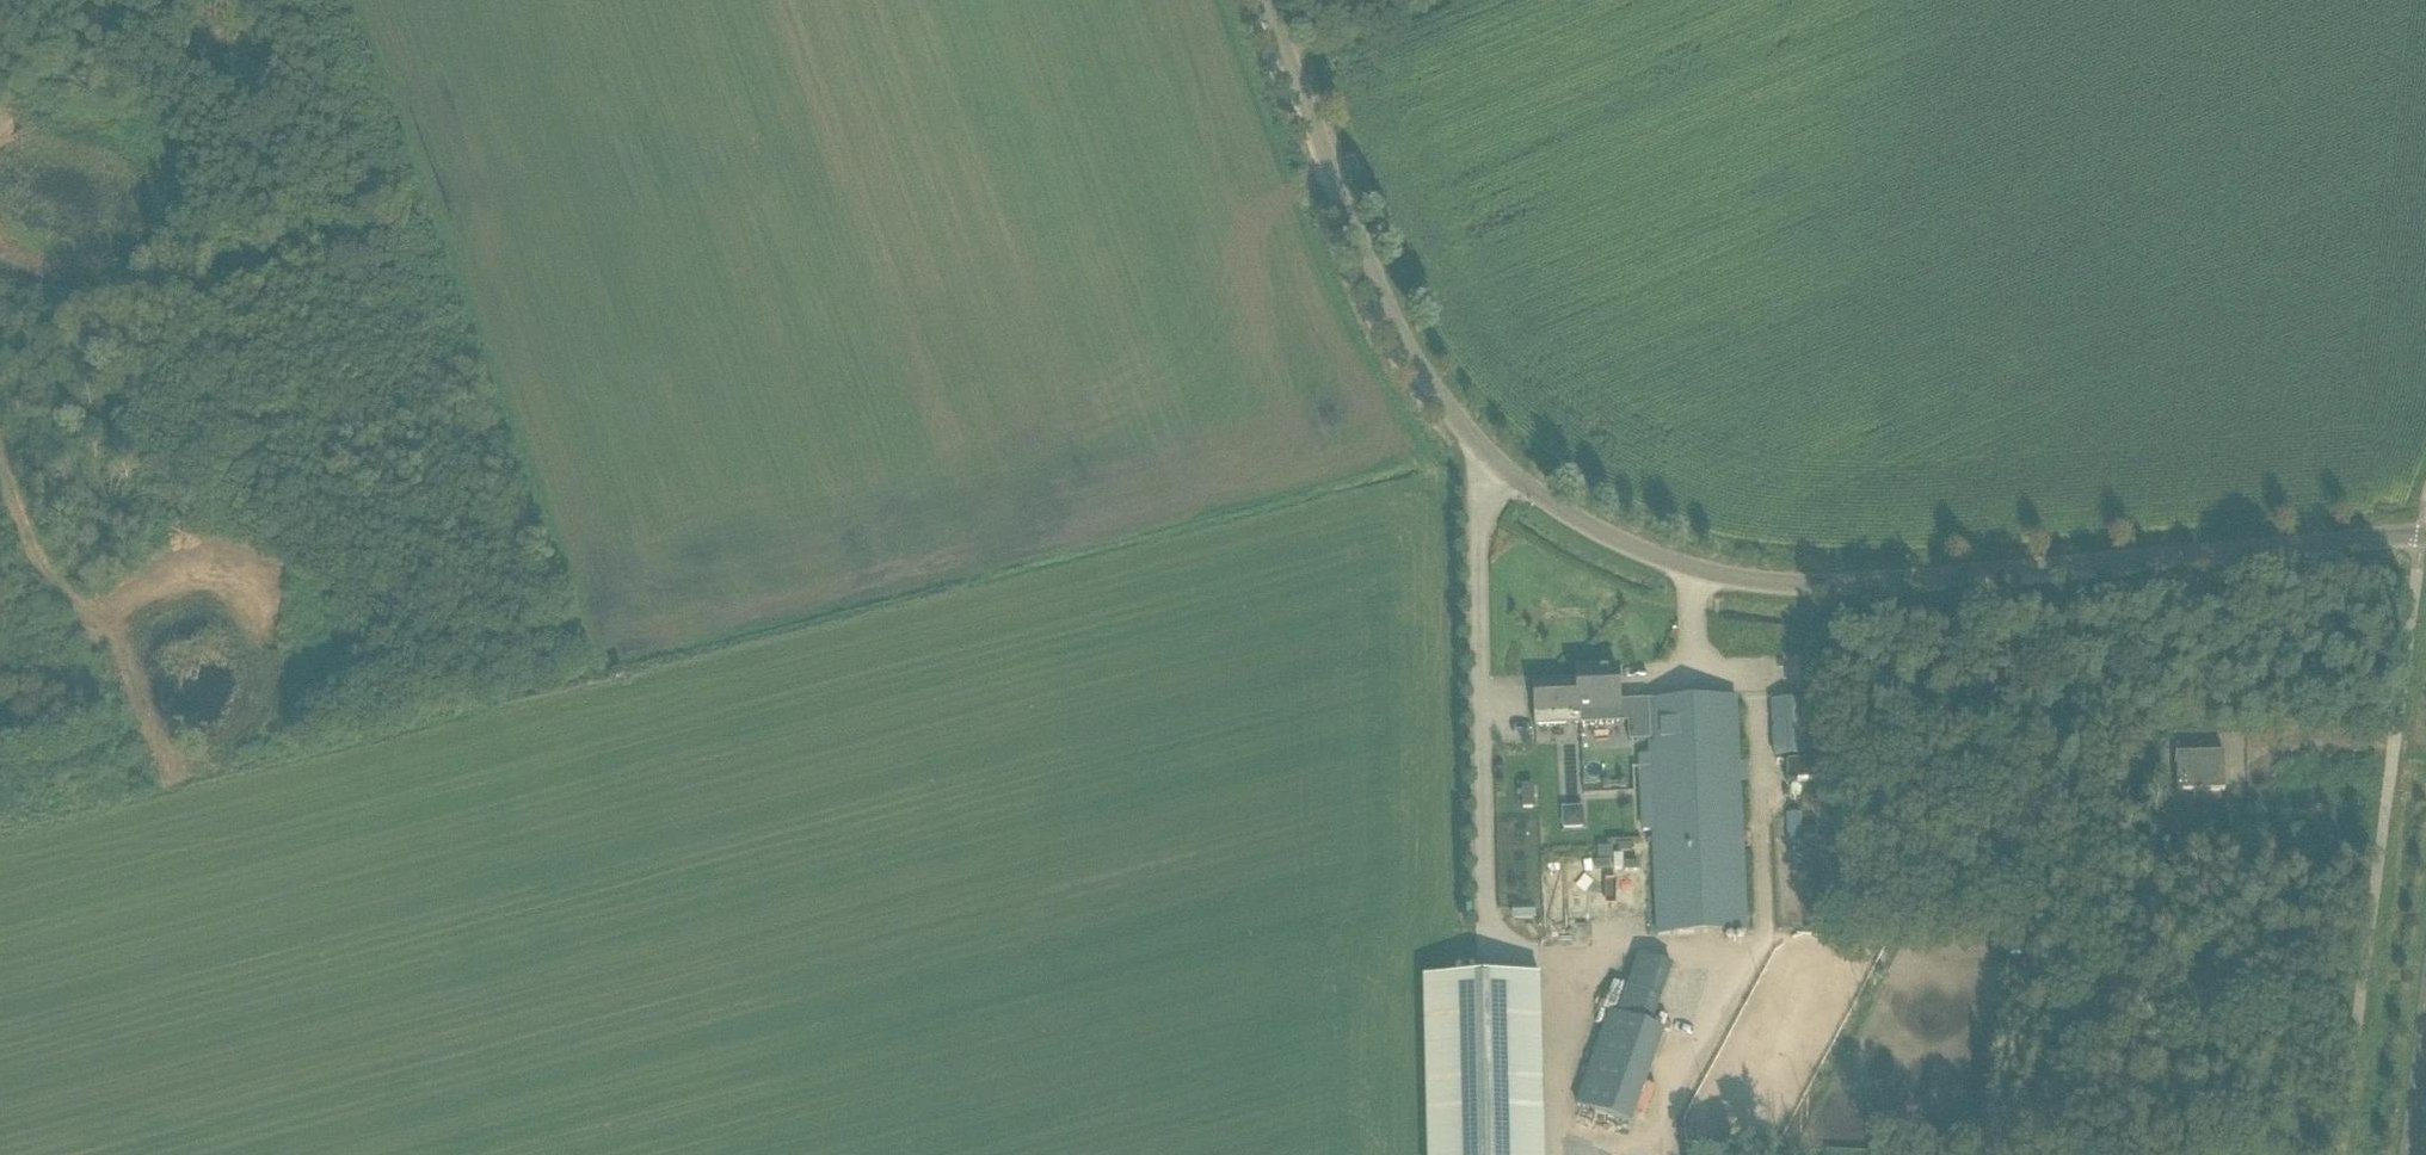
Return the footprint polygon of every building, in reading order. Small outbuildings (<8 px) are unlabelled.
[(1554,681),(1532,682),(1534,728),(1628,723),(1629,742),(1649,741),(1647,702),(1649,702),(1649,701),(1619,702),(1618,694),(1617,670),(1577,672),(1577,680),(1554,681)] [(1649,702),(1647,702),(1649,741),(1659,936),(1747,932),(1735,698),(1649,702)] [(1772,757),(1802,756),(1800,698),(1770,699),(1772,757)] [(2175,754),(2176,793),(2224,791),(2223,753),(2175,754)] [(1813,764),(1787,765),(1788,785),(1814,784),(1813,764)] [(1532,785),(1522,786),(1522,808),(1533,808),(1532,785)] [(1785,814),(1787,844),(1803,843),(1801,814),(1785,814)] [(1638,845),(1623,846),(1623,854),(1638,853),(1638,845)] [(1640,868),(1537,870),(1539,923),(1641,920),(1640,868)] [(1532,906),(1513,907),(1514,921),(1532,920),(1532,906)] [(1652,1027),(1673,966),(1638,954),(1617,1015),(1608,1012),(1576,1105),(1632,1125),(1665,1032),(1652,1027)] [(1540,976),(1423,979),(1427,1154),(1544,1154),(1540,976)]
